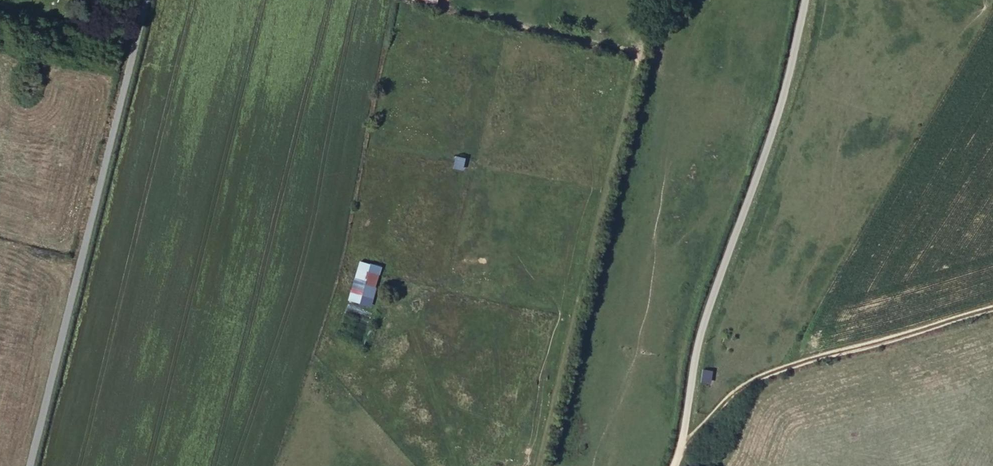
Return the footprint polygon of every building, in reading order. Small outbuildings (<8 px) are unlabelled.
[(432,9),(434,0),(408,0),(408,3),(432,9)] [(414,35),(404,33),(402,47),(411,49),(414,35)] [(455,170),(465,172),(466,159),(456,158),(455,170)] [(360,262),(349,302),(372,309),(383,268),(360,262)]
